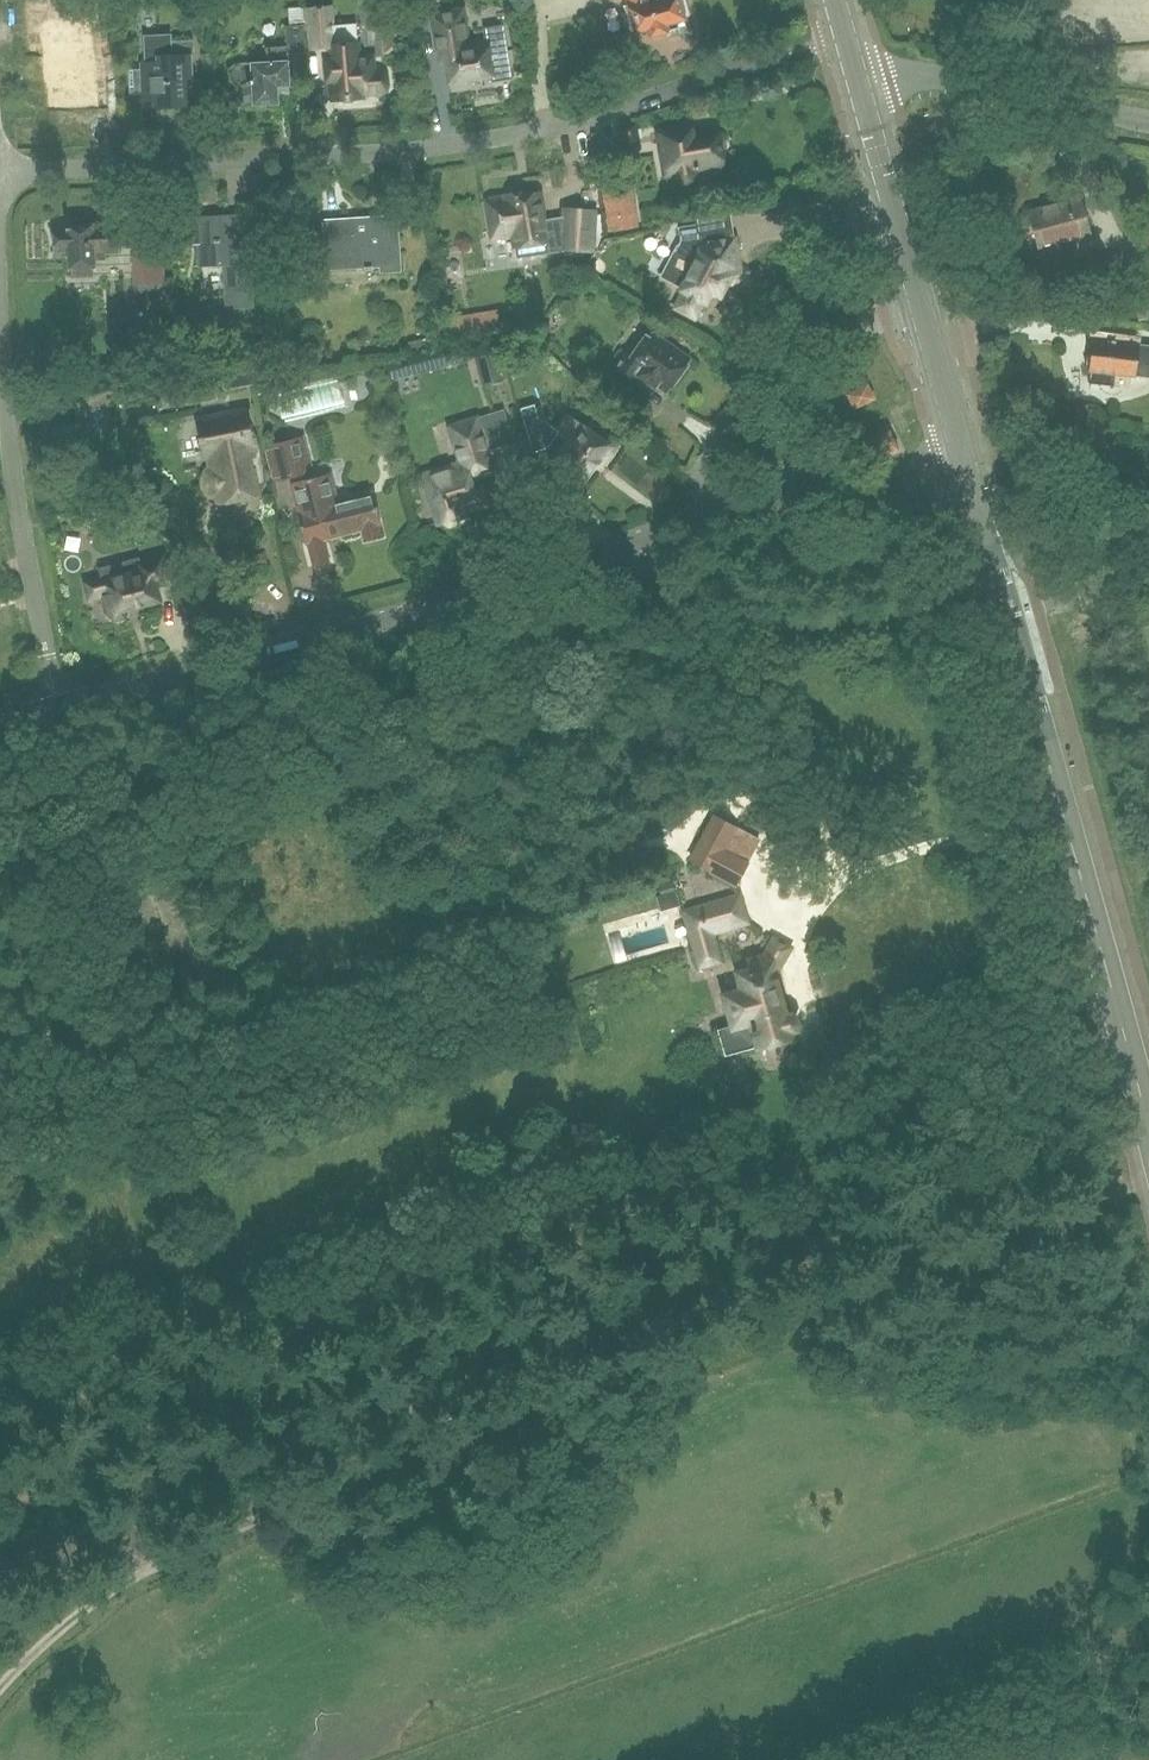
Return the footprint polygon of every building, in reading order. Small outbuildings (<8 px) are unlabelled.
[(685,21),(691,15),(688,3),(678,1),(677,0),(628,0),(636,31),(649,28),(650,34),(666,30),(667,38),(683,34),(687,28),(685,21)] [(333,5),(307,6),(309,53),(327,52),(328,61),(327,61),(328,80),(332,80),(333,99),(362,98),(361,94),(380,93),(385,91),(386,87),(386,79),(384,75),(379,73),(374,74),(374,59),(360,59),(359,25),(334,26),(333,5)] [(463,7),(432,12),(439,59),(447,58),(452,91),(472,87),(470,80),(492,76),(492,81),(512,78),(503,24),(483,27),(485,37),(468,40),(463,7)] [(98,12),(39,15),(40,47),(53,47),(99,45),(98,12)] [(266,46),(266,61),(250,62),(250,63),(234,64),(228,69),(228,80),(235,88),(230,95),(233,105),(243,107),(253,104),(253,105),(279,104),(278,87),(290,86),(288,54),(307,53),(305,24),(285,25),(286,45),(266,46)] [(128,68),(129,94),(144,94),(144,100),(162,99),(163,106),(192,105),(190,56),(194,56),(194,39),(143,41),(144,63),(142,63),(143,68),(128,68)] [(99,45),(53,47),(56,93),(68,93),(68,101),(102,99),(99,45)] [(637,124),(621,125),(623,147),(639,146),(637,124)] [(714,125),(661,133),(667,174),(677,173),(679,177),(682,180),(687,180),(692,179),(694,175),(695,170),(720,166),(717,140),(714,125)] [(1072,152),(1059,155),(1065,174),(1077,170),(1072,152)] [(626,181),(600,183),(603,226),(629,224),(626,181)] [(539,191),(486,199),(492,238),(512,235),(516,257),(567,250),(593,251),(596,211),(562,209),(562,217),(543,219),(539,191)] [(1083,237),(1088,236),(1078,198),(1030,211),(1040,245),(1052,244),(1054,246),(1058,245),(1060,241),(1082,235),(1083,237)] [(697,223),(680,225),(683,239),(680,244),(679,243),(661,275),(681,286),(679,289),(682,290),(674,307),(695,318),(703,302),(705,303),(711,293),(720,296),(727,283),(736,282),(740,273),(731,209),(696,215),(697,223)] [(188,221),(180,221),(181,246),(198,245),(199,247),(198,247),(198,258),(199,258),(200,266),(222,265),(225,310),(255,307),(252,260),(238,261),(235,215),(188,218),(188,221)] [(378,272),(401,271),(398,215),(322,219),(325,270),(377,268),(378,272)] [(94,277),(93,266),(93,258),(103,257),(103,251),(118,251),(117,225),(100,225),(100,221),(55,223),(56,250),(69,249),(70,267),(70,278),(94,277)] [(164,239),(131,242),(134,284),(167,282),(164,239)] [(1133,293),(1139,320),(1148,318),(1148,295),(1148,290),(1133,293)] [(621,397),(629,386),(630,387),(639,375),(655,385),(656,384),(666,391),(689,359),(654,335),(650,340),(645,337),(627,362),(620,357),(610,373),(602,383),(621,397)] [(270,339),(247,344),(250,355),(256,382),(279,377),(270,339)] [(1089,382),(1113,385),(1114,373),(1133,375),(1133,374),(1148,376),(1148,346),(1093,339),(1092,349),(1086,354),(1085,364),(1089,370),(1091,370),(1089,382)] [(474,358),(482,385),(503,379),(496,352),(474,358)] [(218,361),(225,390),(256,383),(256,382),(250,355),(218,361)] [(876,399),(867,383),(845,394),(853,409),(876,399)] [(569,441),(551,464),(577,484),(601,454),(612,453),(616,447),(614,439),(608,434),(596,437),(569,415),(558,429),(547,425),(546,420),(540,421),(535,405),(521,408),(533,452),(547,446),(558,433),(569,441)] [(447,424),(460,464),(423,475),(437,522),(443,520),(448,524),(456,522),(457,516),(464,514),(464,511),(485,505),(480,488),(472,491),(470,482),(498,473),(490,449),(515,441),(505,409),(447,424)] [(245,410),(198,419),(206,458),(209,458),(213,470),(210,472),(209,473),(207,477),(206,479),(207,484),(209,486),(217,484),(220,498),(257,491),(253,466),(250,467),(248,457),(255,455),(254,451),(253,451),(245,410)] [(899,449),(890,429),(866,441),(876,460),(899,449)] [(264,445),(274,482),(314,471),(305,435),(264,445)] [(382,537),(378,524),(381,523),(373,492),(338,501),(332,476),(291,486),(296,507),(295,507),(304,543),(307,542),(313,566),(329,562),(323,538),(361,528),(364,542),(382,537)] [(105,520),(100,501),(47,515),(55,547),(71,543),(68,529),(105,520)] [(138,558),(96,568),(98,579),(85,582),(89,598),(102,595),(107,611),(114,619),(125,617),(127,609),(159,600),(156,585),(170,582),(164,557),(139,562),(138,558)] [(713,812),(688,859),(737,885),(749,864),(720,848),(733,822),(713,812)] [(663,895),(658,897),(662,910),(681,904),(674,882),(660,886),(663,895)] [(749,924),(740,893),(681,910),(698,969),(722,962),(714,933),(749,924)] [(719,1028),(726,1054),(792,1036),(792,1035),(798,1031),(800,1023),(799,1018),(796,1015),(785,1013),(775,974),(789,947),(774,939),(755,967),(736,972),(740,988),(722,993),(731,1025),(719,1028)] [(81,1562),(69,1531),(0,1554),(0,1589),(81,1562)] [(0,1623),(0,1640),(15,1630),(7,1618),(0,1623)]
